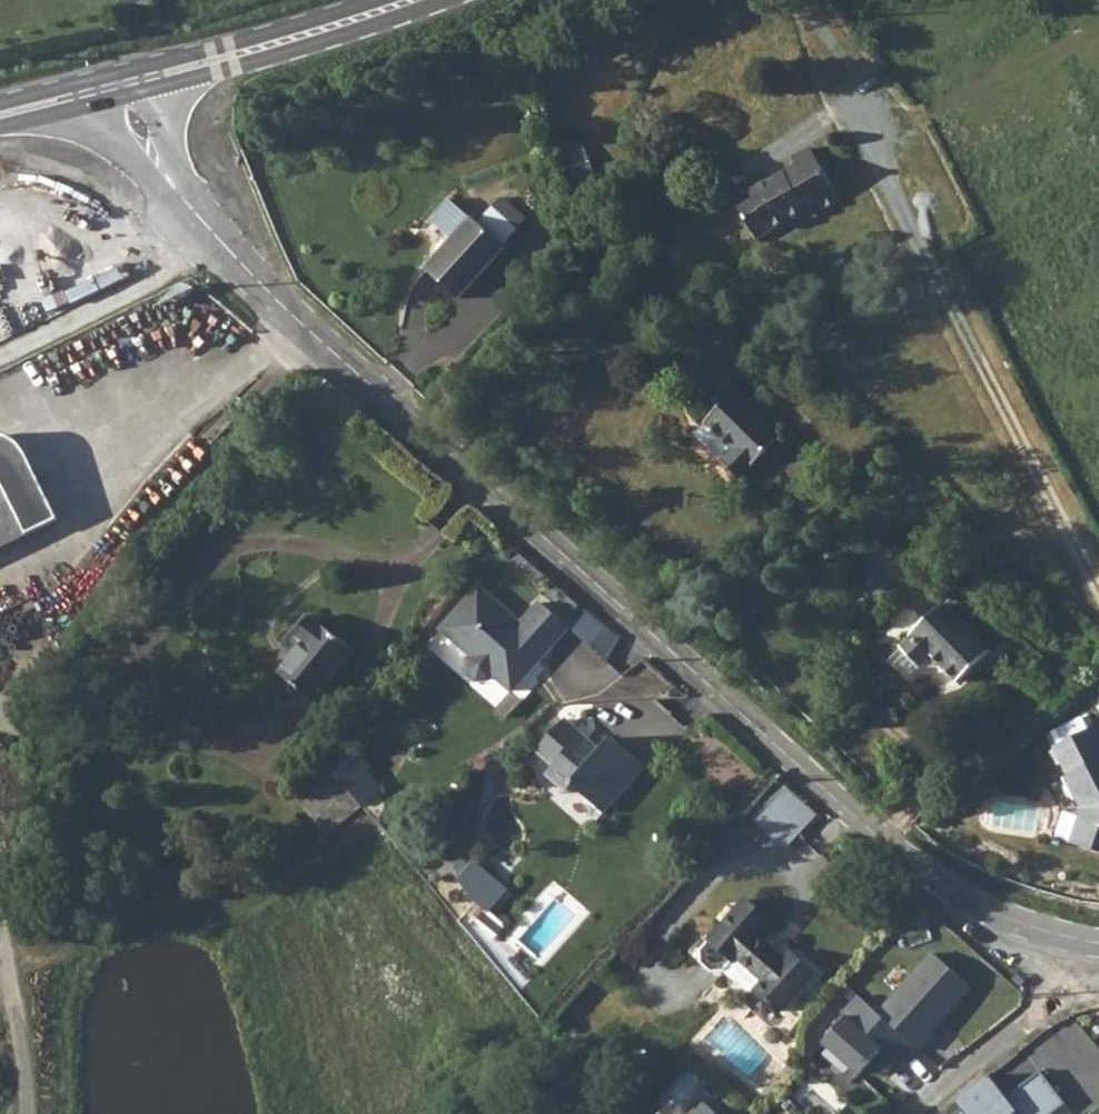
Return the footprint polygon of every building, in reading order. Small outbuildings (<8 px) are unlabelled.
[(578,132),(552,143),(572,193),(597,184),(578,132)] [(790,166),(729,199),(750,237),(813,202),(817,210),(834,200),(805,147),(786,157),(790,166)] [(446,238),(464,217),(443,197),(424,219),(446,238)] [(446,238),(419,268),(453,298),(498,245),(496,243),(510,228),(487,207),(474,222),(466,215),(464,217),(446,238)] [(730,390),(699,421),(726,448),(715,458),(733,477),(775,435),(730,390)] [(21,532),(49,519),(18,454),(10,444),(1,437),(0,436),(0,542),(21,532)] [(565,624),(535,600),(517,621),(474,585),(437,628),(469,655),(464,660),(465,672),(474,680),(486,678),(491,673),(509,689),(526,669),(523,666),(532,656),(535,659),(565,624)] [(909,637),(899,647),(916,666),(927,656),(953,683),(986,652),(941,604),(908,635),(909,637)] [(574,631),(613,656),(626,636),(588,610),(574,631)] [(275,670),(295,686),(313,699),(350,651),(305,614),(289,633),(299,641),(275,670)] [(562,718),(531,753),(547,767),(541,775),(561,793),(568,786),(600,813),(640,767),(606,737),(597,748),(562,718)] [(1069,844),(1098,853),(1098,747),(1087,723),(1049,741),(1063,770),(1060,771),(1077,804),(1069,844)] [(344,740),(322,767),(356,808),(377,788),(364,771),(366,766),(344,740)] [(318,763),(289,797),(326,840),(356,808),(322,767),(318,763)] [(814,808),(776,774),(742,811),(781,845),(814,808)] [(491,913),(513,891),(480,858),(458,880),(491,913)] [(742,898),(703,941),(728,964),(732,960),(756,982),(750,991),(775,1014),(812,973),(788,952),(781,959),(755,936),(767,922),(742,898)] [(471,901),(462,911),(493,937),(502,929),(471,901)] [(929,952),(875,1012),(913,1046),(918,1050),(931,1035),(926,1030),(940,1014),(942,1016),(968,987),(929,952)] [(842,1015),(819,1041),(857,1074),(877,1051),(895,1067),(913,1046),(875,1012),(854,993),(838,1011),(842,1015)] [(986,1075),(955,1099),(961,1108),(954,1113),(1050,1113),(1063,1104),(1037,1071),(1003,1097),(986,1075)] [(689,1113),(725,1113),(703,1096),(689,1113)]
